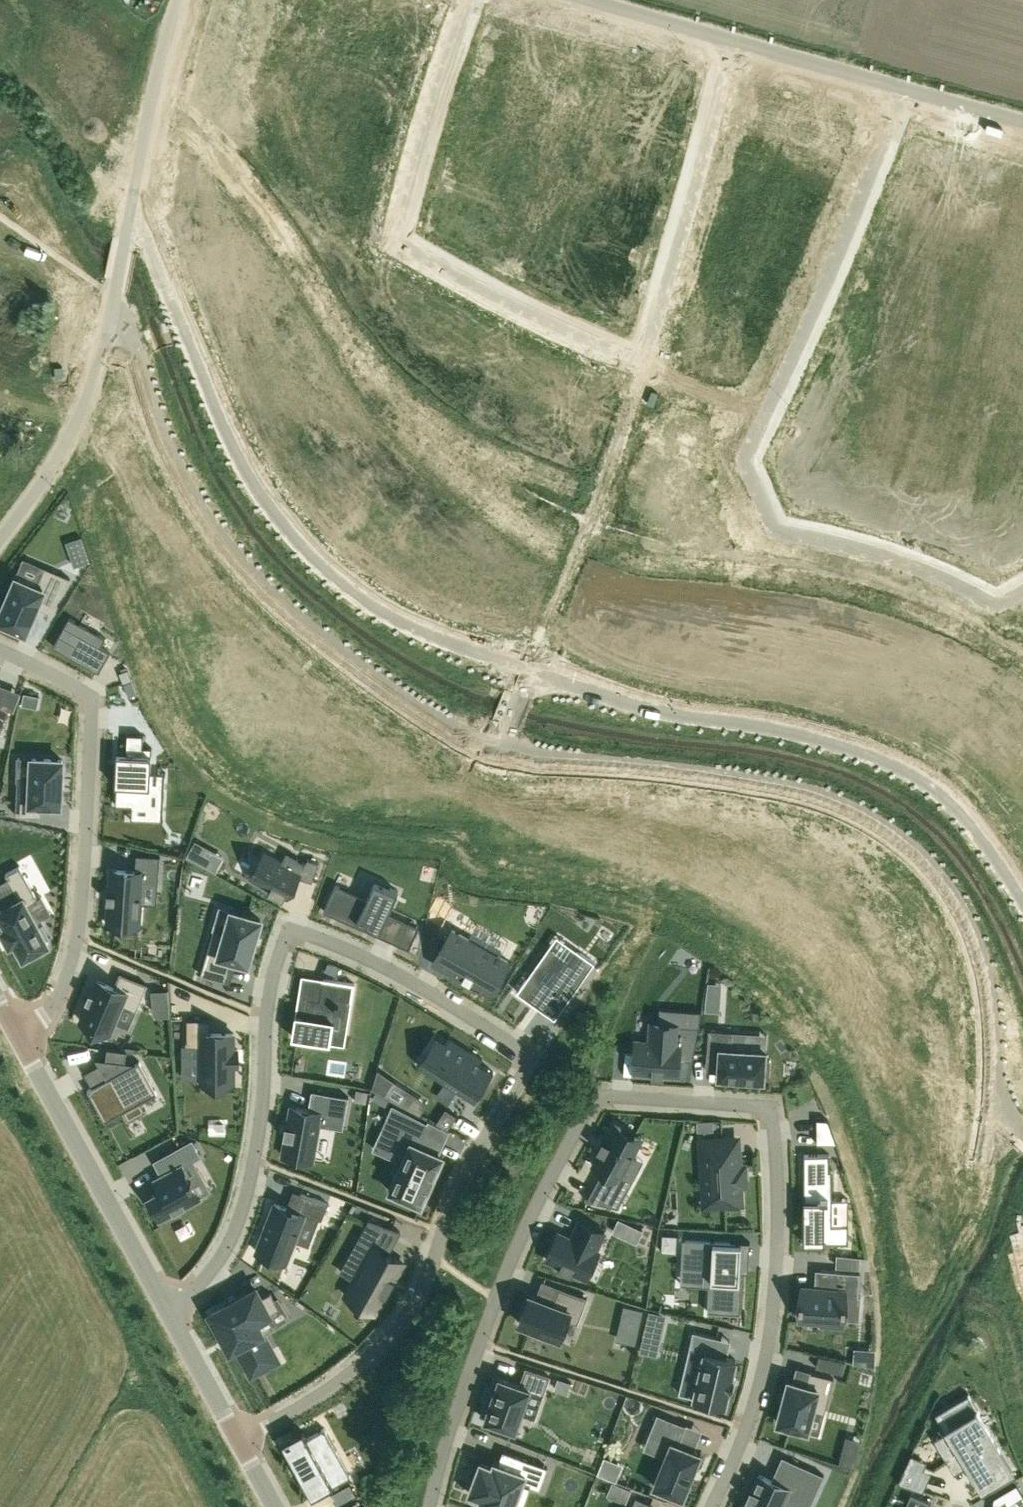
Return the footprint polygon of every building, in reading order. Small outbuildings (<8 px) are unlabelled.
[(929,139),(921,166),(936,171),(935,177),(950,181),(945,202),(954,205),(950,219),(975,226),(990,174),(969,168),(973,152),(929,139)] [(69,553),(74,566),(90,560),(86,548),(69,553)] [(0,615),(0,621),(26,632),(36,606),(49,612),(70,578),(45,567),(39,582),(18,573),(0,615)] [(70,616),(54,644),(66,651),(99,670),(110,650),(102,645),(107,637),(70,616)] [(128,669),(127,666),(121,669),(122,671),(120,672),(124,682),(132,679),(128,669)] [(132,681),(124,684),(129,696),(137,693),(132,681)] [(23,692),(21,703),(36,707),(39,695),(23,692)] [(9,708),(0,704),(0,732),(9,708)] [(117,785),(116,805),(132,805),(149,806),(151,771),(152,755),(152,747),(143,747),(143,734),(128,734),(127,754),(117,754),(116,785),(117,785)] [(17,780),(16,814),(40,816),(40,804),(60,805),(61,788),(62,788),(62,776),(62,759),(32,758),(31,781),(17,780)] [(195,842),(187,856),(196,861),(204,847),(195,842)] [(264,851),(250,877),(270,888),(268,891),(283,899),(284,896),(287,897),(298,876),(312,881),(319,862),(308,858),(305,862),(287,852),(282,861),(264,851)] [(107,921),(107,923),(139,925),(141,902),(142,880),(156,881),(158,881),(160,855),(136,854),(135,870),(133,870),(111,869),(109,890),(108,890),(108,891),(110,892),(109,899),(107,898),(107,900),(109,900),(107,921)] [(0,910),(0,913),(7,926),(2,929),(10,944),(15,941),(24,956),(27,954),(29,958),(46,948),(44,945),(48,943),(46,939),(49,937),(43,925),(39,927),(27,904),(37,898),(20,866),(6,873),(8,878),(20,899),(0,910)] [(335,884),(324,910),(365,929),(367,924),(381,931),(398,890),(375,880),(367,898),(335,884)] [(215,929),(200,974),(223,981),(231,959),(248,964),(262,921),(234,911),(226,933),(215,929)] [(419,926),(408,922),(401,940),(411,944),(419,926)] [(442,946),(439,951),(451,958),(444,970),(461,979),(463,976),(491,992),(498,979),(499,979),(502,974),(501,973),(509,960),(452,928),(445,941),(444,941),(441,946),(442,946)] [(529,974),(517,992),(534,1004),(536,1000),(554,1013),(582,973),(585,975),(595,962),(577,950),(569,962),(551,949),(532,976),(529,974)] [(89,1001),(81,1020),(109,1032),(122,1003),(137,1009),(147,984),(120,973),(114,987),(98,980),(92,993),(90,991),(86,999),(89,1001)] [(297,1015),(293,1036),(330,1042),(337,998),(352,1000),(354,983),(323,978),(320,999),(308,997),(305,1016),(297,1015)] [(160,1015),(170,1014),(168,990),(152,991),(153,1012),(160,1015)] [(722,1001),(708,1000),(707,1009),(721,1010),(722,1001)] [(187,1018),(187,1046),(201,1046),(201,1081),(234,1081),(234,1064),(238,1064),(238,1048),(234,1048),(234,1032),(211,1032),(211,1018),(187,1018)] [(635,1041),(633,1071),(679,1074),(680,1058),(694,1059),(699,1026),(651,1022),(650,1042),(635,1041)] [(732,1031),(709,1029),(707,1053),(719,1054),(718,1077),(764,1080),(764,1076),(769,1077),(770,1060),(766,1060),(766,1050),(731,1048),(732,1031)] [(436,1059),(429,1071),(469,1096),(476,1085),(478,1086),(489,1069),(478,1062),(480,1058),(482,1059),(482,1058),(479,1056),(466,1048),(466,1047),(455,1040),(449,1036),(448,1037),(450,1038),(447,1042),(442,1039),(431,1056),(436,1059)] [(107,1079),(88,1089),(89,1093),(91,1092),(106,1119),(123,1109),(129,1120),(146,1110),(134,1089),(150,1081),(141,1064),(140,1061),(135,1063),(125,1062),(127,1051),(107,1048),(106,1060),(95,1058),(107,1079)] [(371,1088),(384,1095),(393,1080),(377,1070),(371,1088)] [(367,1091),(356,1089),(354,1101),(366,1103),(367,1091)] [(286,1136),(282,1155),(312,1161),(319,1125),(321,1113),(345,1117),(349,1097),(312,1090),(308,1109),(291,1106),(288,1125),(286,1125),(288,1126),(286,1135),(284,1135),(284,1136),(286,1136)] [(393,1105),(381,1131),(406,1142),(394,1168),(399,1170),(390,1189),(399,1193),(397,1198),(414,1205),(416,1201),(421,1203),(429,1185),(431,1186),(436,1173),(435,1172),(443,1154),(419,1144),(428,1123),(393,1105)] [(453,1118),(443,1112),(437,1122),(447,1128),(453,1118)] [(715,1119),(699,1120),(700,1130),(715,1130),(715,1119)] [(817,1119),(817,1143),(837,1143),(828,1119),(817,1119)] [(588,1197),(586,1200),(618,1207),(626,1193),(615,1188),(624,1172),(628,1174),(637,1158),(633,1155),(642,1139),(615,1124),(606,1140),(603,1139),(597,1149),(600,1151),(593,1165),(603,1171),(601,1176),(602,1176),(591,1198),(588,1197)] [(727,1139),(702,1140),(705,1185),(706,1204),(710,1204),(740,1202),(740,1187),(748,1186),(747,1163),(738,1164),(738,1153),(737,1138),(727,1139)] [(162,1189),(148,1197),(160,1219),(200,1197),(183,1165),(200,1155),(192,1140),(154,1161),(162,1175),(156,1178),(162,1189)] [(804,1218),(804,1242),(830,1243),(848,1243),(848,1224),(832,1224),(832,1199),(832,1170),(830,1170),(830,1154),(804,1154),(804,1172),(806,1172),(806,1218),(804,1218)] [(275,1203),(256,1251),(286,1263),(305,1213),(322,1219),(328,1203),(301,1192),(294,1210),(275,1203)] [(361,1282),(351,1299),(375,1312),(403,1262),(384,1251),(395,1231),(400,1232),(400,1231),(370,1219),(358,1239),(372,1247),(355,1279),(361,1282)] [(622,1235),(628,1223),(619,1219),(613,1231),(622,1235)] [(551,1247),(546,1258),(560,1265),(559,1268),(571,1273),(572,1271),(587,1277),(599,1251),(596,1250),(605,1232),(579,1220),(573,1233),(574,1233),(572,1239),(558,1232),(553,1244),(552,1243),(551,1247)] [(676,1234),(662,1233),(661,1250),(675,1251),(676,1234)] [(683,1238),(681,1269),(710,1271),(709,1285),(707,1311),(740,1313),(741,1311),(738,1311),(740,1270),(730,1269),(731,1242),(685,1240),(685,1238),(683,1238)] [(839,1255),(838,1266),(860,1268),(860,1267),(858,1266),(859,1257),(861,1257),(861,1256),(839,1255)] [(858,1296),(860,1272),(820,1269),(819,1289),(802,1287),(801,1299),(800,1299),(800,1305),(801,1305),(800,1317),(821,1319),(821,1324),(843,1325),(844,1308),(846,1308),(847,1302),(845,1302),(845,1295),(858,1296)] [(530,1294),(519,1322),(560,1338),(567,1319),(578,1323),(587,1297),(559,1287),(552,1303),(536,1297),(530,1294)] [(228,1305),(212,1313),(231,1348),(237,1345),(252,1373),(268,1365),(277,1360),(271,1350),(263,1335),(291,1319),(284,1305),(279,1308),(274,1299),(270,1293),(261,1298),(256,1289),(246,1295),(228,1305)] [(625,1304),(620,1324),(639,1328),(644,1308),(625,1304)] [(642,1334),(660,1338),(665,1314),(648,1310),(642,1334)] [(693,1331),(689,1350),(690,1350),(704,1353),(694,1396),(694,1397),(705,1400),(704,1404),(722,1409),(723,1404),(725,1404),(729,1387),(731,1388),(734,1377),(732,1377),(736,1359),(726,1357),(713,1354),(717,1337),(693,1331)] [(819,1355),(816,1367),(842,1374),(842,1372),(840,1372),(843,1362),(845,1362),(845,1361),(819,1355)] [(485,1417),(484,1419),(486,1420),(487,1420),(489,1421),(488,1425),(504,1431),(506,1426),(514,1429),(514,1430),(516,1430),(516,1428),(521,1413),(529,1390),(543,1395),(549,1376),(526,1367),(520,1384),(501,1378),(501,1377),(499,1377),(499,1379),(495,1391),(494,1391),(489,1405),(490,1405),(486,1417),(485,1417)] [(782,1407),(778,1422),(807,1430),(813,1408),(825,1411),(833,1377),(810,1371),(806,1386),(793,1382),(789,1381),(785,1395),(784,1395),(781,1407),(782,1407)] [(560,1378),(556,1389),(567,1393),(571,1382),(560,1378)] [(970,1398),(943,1413),(952,1428),(949,1430),(970,1464),(967,1465),(980,1488),(983,1486),(1008,1471),(995,1450),(998,1448),(1001,1447),(980,1413),(969,1394),(968,1394),(970,1398)] [(649,1433),(643,1449),(665,1457),(655,1484),(654,1484),(653,1486),(655,1486),(656,1486),(665,1490),(664,1493),(677,1499),(679,1495),(681,1496),(681,1497),(683,1497),(684,1495),(683,1495),(689,1480),(690,1481),(691,1479),(690,1478),(693,1471),(694,1471),(695,1469),(694,1469),(700,1454),(701,1452),(699,1451),(699,1452),(679,1444),(687,1425),(657,1413),(649,1433)] [(303,1430),(282,1442),(312,1497),(339,1483),(327,1462),(340,1455),(324,1428),(307,1437),(303,1430)] [(469,1492),(481,1497),(479,1501),(495,1506),(506,1506),(516,1479),(531,1485),(540,1488),(548,1467),(503,1450),(503,1451),(504,1452),(500,1463),(494,1461),(493,1465),(481,1461),(469,1492)] [(909,1457),(898,1483),(923,1491),(923,1489),(917,1487),(924,1473),(919,1470),(922,1463),(909,1457)] [(745,1506),(780,1506),(784,1498),(804,1506),(809,1506),(824,1474),(787,1458),(776,1481),(765,1476),(760,1474),(755,1483),(756,1483),(753,1489),(750,1488),(750,1489),(751,1489),(747,1497),(746,1498),(749,1499),(745,1506)] [(630,1490),(612,1482),(606,1494),(625,1502),(630,1490)] [(350,1484),(332,1494),(338,1505),(355,1494),(350,1484)] [(1014,1500),(1013,1506),(1022,1506),(1022,1495),(1014,1500)] [(652,1505),(636,1498),(632,1506),(651,1506),(652,1505)]
